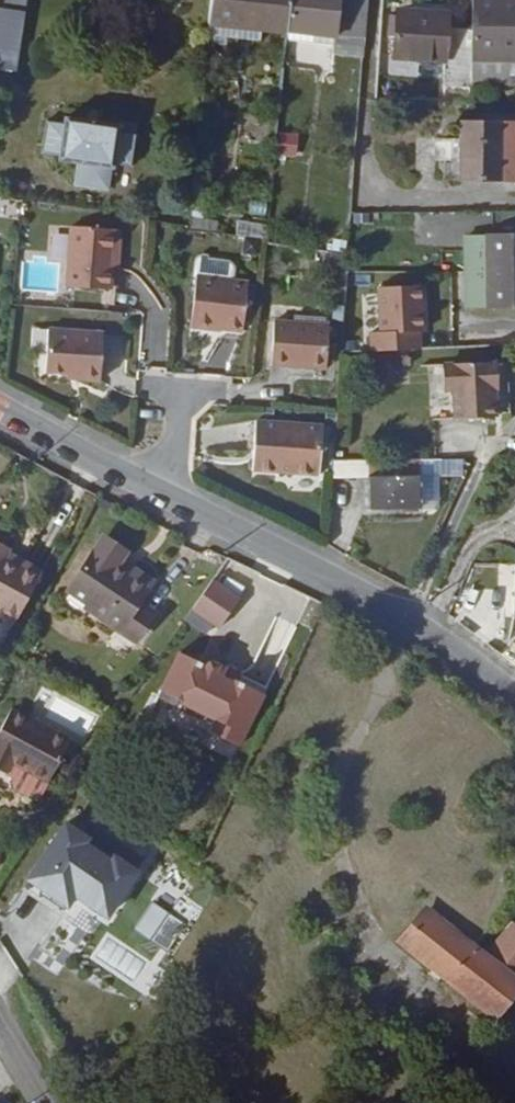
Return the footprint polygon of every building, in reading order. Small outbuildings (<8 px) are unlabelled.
[(21,62),(30,0),(0,0),(0,59),(21,62)] [(292,0),(210,0),(209,10),(264,17),(291,21),(292,0)] [(369,0),(292,0),(291,21),(339,27),(340,14),(368,16),(369,0)] [(474,26),(474,53),(514,54),(514,0),(474,0),(474,26)] [(449,57),(448,79),(473,80),(474,53),(474,26),(450,25),(449,9),(428,8),(428,15),(394,13),(393,33),(400,34),(400,55),(449,57)] [(264,17),(209,10),(209,23),(262,30),(264,17)] [(123,116),(69,110),(69,116),(50,114),(47,147),(65,148),(64,155),(81,156),(119,160),(120,155),(135,156),(138,123),(123,122),(123,116)] [(465,115),(465,173),(514,174),(514,116),(465,115)] [(276,134),(275,156),(296,157),(297,134),(276,134)] [(117,183),(119,160),(81,156),(79,180),(117,183)] [(246,211),(245,226),(274,230),(275,214),(246,211)] [(119,260),(120,247),(127,248),(129,221),(81,217),(76,277),(118,281),(119,260)] [(473,298),(492,298),(494,228),(474,228),(473,298)] [(492,298),(514,298),(514,228),(494,228),(492,298)] [(255,271),(205,265),(198,313),(249,320),(255,271)] [(295,356),(295,349),(333,352),(335,315),(280,311),(277,355),(295,356)] [(74,364),(86,365),(85,370),(105,372),(110,324),(56,319),(52,362),(74,364)] [(295,349),(295,356),(332,358),(333,352),(295,349)] [(498,353),(451,354),(451,380),(455,380),(456,408),(497,408),(496,379),(499,379),(498,353)] [(327,423),(264,419),(261,466),(325,471),(327,423)] [(421,472),(420,456),(371,456),(372,474),(421,472)] [(373,508),(422,506),(421,472),(372,474),(373,508)] [(161,577),(141,562),(137,568),(125,559),(129,554),(131,550),(110,535),(78,581),(98,595),(95,600),(115,614),(117,611),(145,630),(162,606),(149,596),(161,577)] [(28,557),(24,564),(14,558),(18,551),(19,547),(0,537),(0,606),(24,618),(51,570),(28,557)] [(24,564),(28,557),(18,551),(14,558),(24,564)] [(137,568),(141,562),(129,554),(125,559),(137,568)] [(243,599),(216,581),(196,610),(223,629),(243,599)] [(185,703),(182,710),(202,720),(209,718),(219,722),(224,740),(243,749),(268,696),(240,683),(239,686),(227,680),(232,670),(207,658),(204,665),(184,655),(165,693),(185,703)] [(239,686),(240,683),(243,676),(232,670),(227,680),(239,686)] [(185,703),(165,693),(161,700),(182,710),(185,703)] [(54,777),(76,737),(18,705),(0,738),(0,755),(16,764),(18,759),(54,777)] [(18,759),(16,764),(23,767),(21,770),(21,773),(22,777),(43,789),(49,786),(54,777),(18,759)] [(71,822),(34,876),(47,885),(44,891),(69,908),(80,891),(112,914),(142,870),(120,855),(116,860),(89,841),(92,836),(71,822)] [(34,876),(27,887),(65,913),(69,908),(44,891),(47,885),(34,876)] [(174,911),(164,925),(182,938),(192,923),(174,911)] [(478,947),(428,913),(405,945),(500,1016),(514,997),(514,973),(478,947)] [(164,925),(155,939),(172,951),(182,938),(164,925)] [(149,962),(113,937),(101,955),(137,980),(149,962)]
